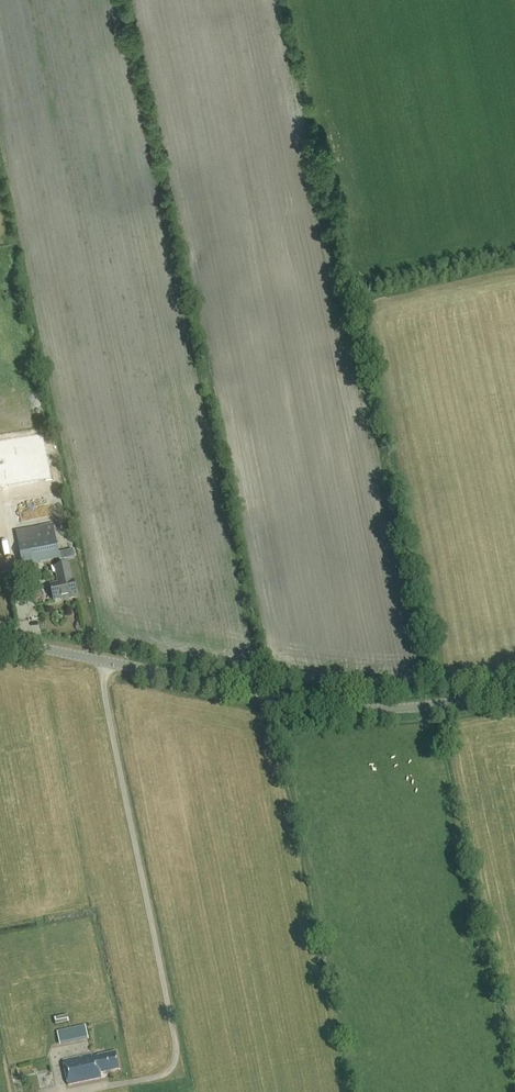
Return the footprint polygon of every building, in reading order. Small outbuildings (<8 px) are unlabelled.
[(16,532),(23,566),(60,558),(53,524),(16,532)] [(74,580),(73,580),(70,564),(56,567),(59,585),(51,586),(53,600),(68,598),(68,599),(77,597),(74,580)] [(54,1018),(56,1025),(69,1023),(67,1016),(54,1018)] [(89,1040),(85,1025),(57,1032),(60,1046),(89,1040)] [(69,1085),(98,1078),(102,1078),(101,1073),(119,1069),(116,1052),(97,1056),(96,1053),(63,1061),(69,1085)] [(51,1058),(36,1059),(37,1072),(51,1071),(51,1058)]
